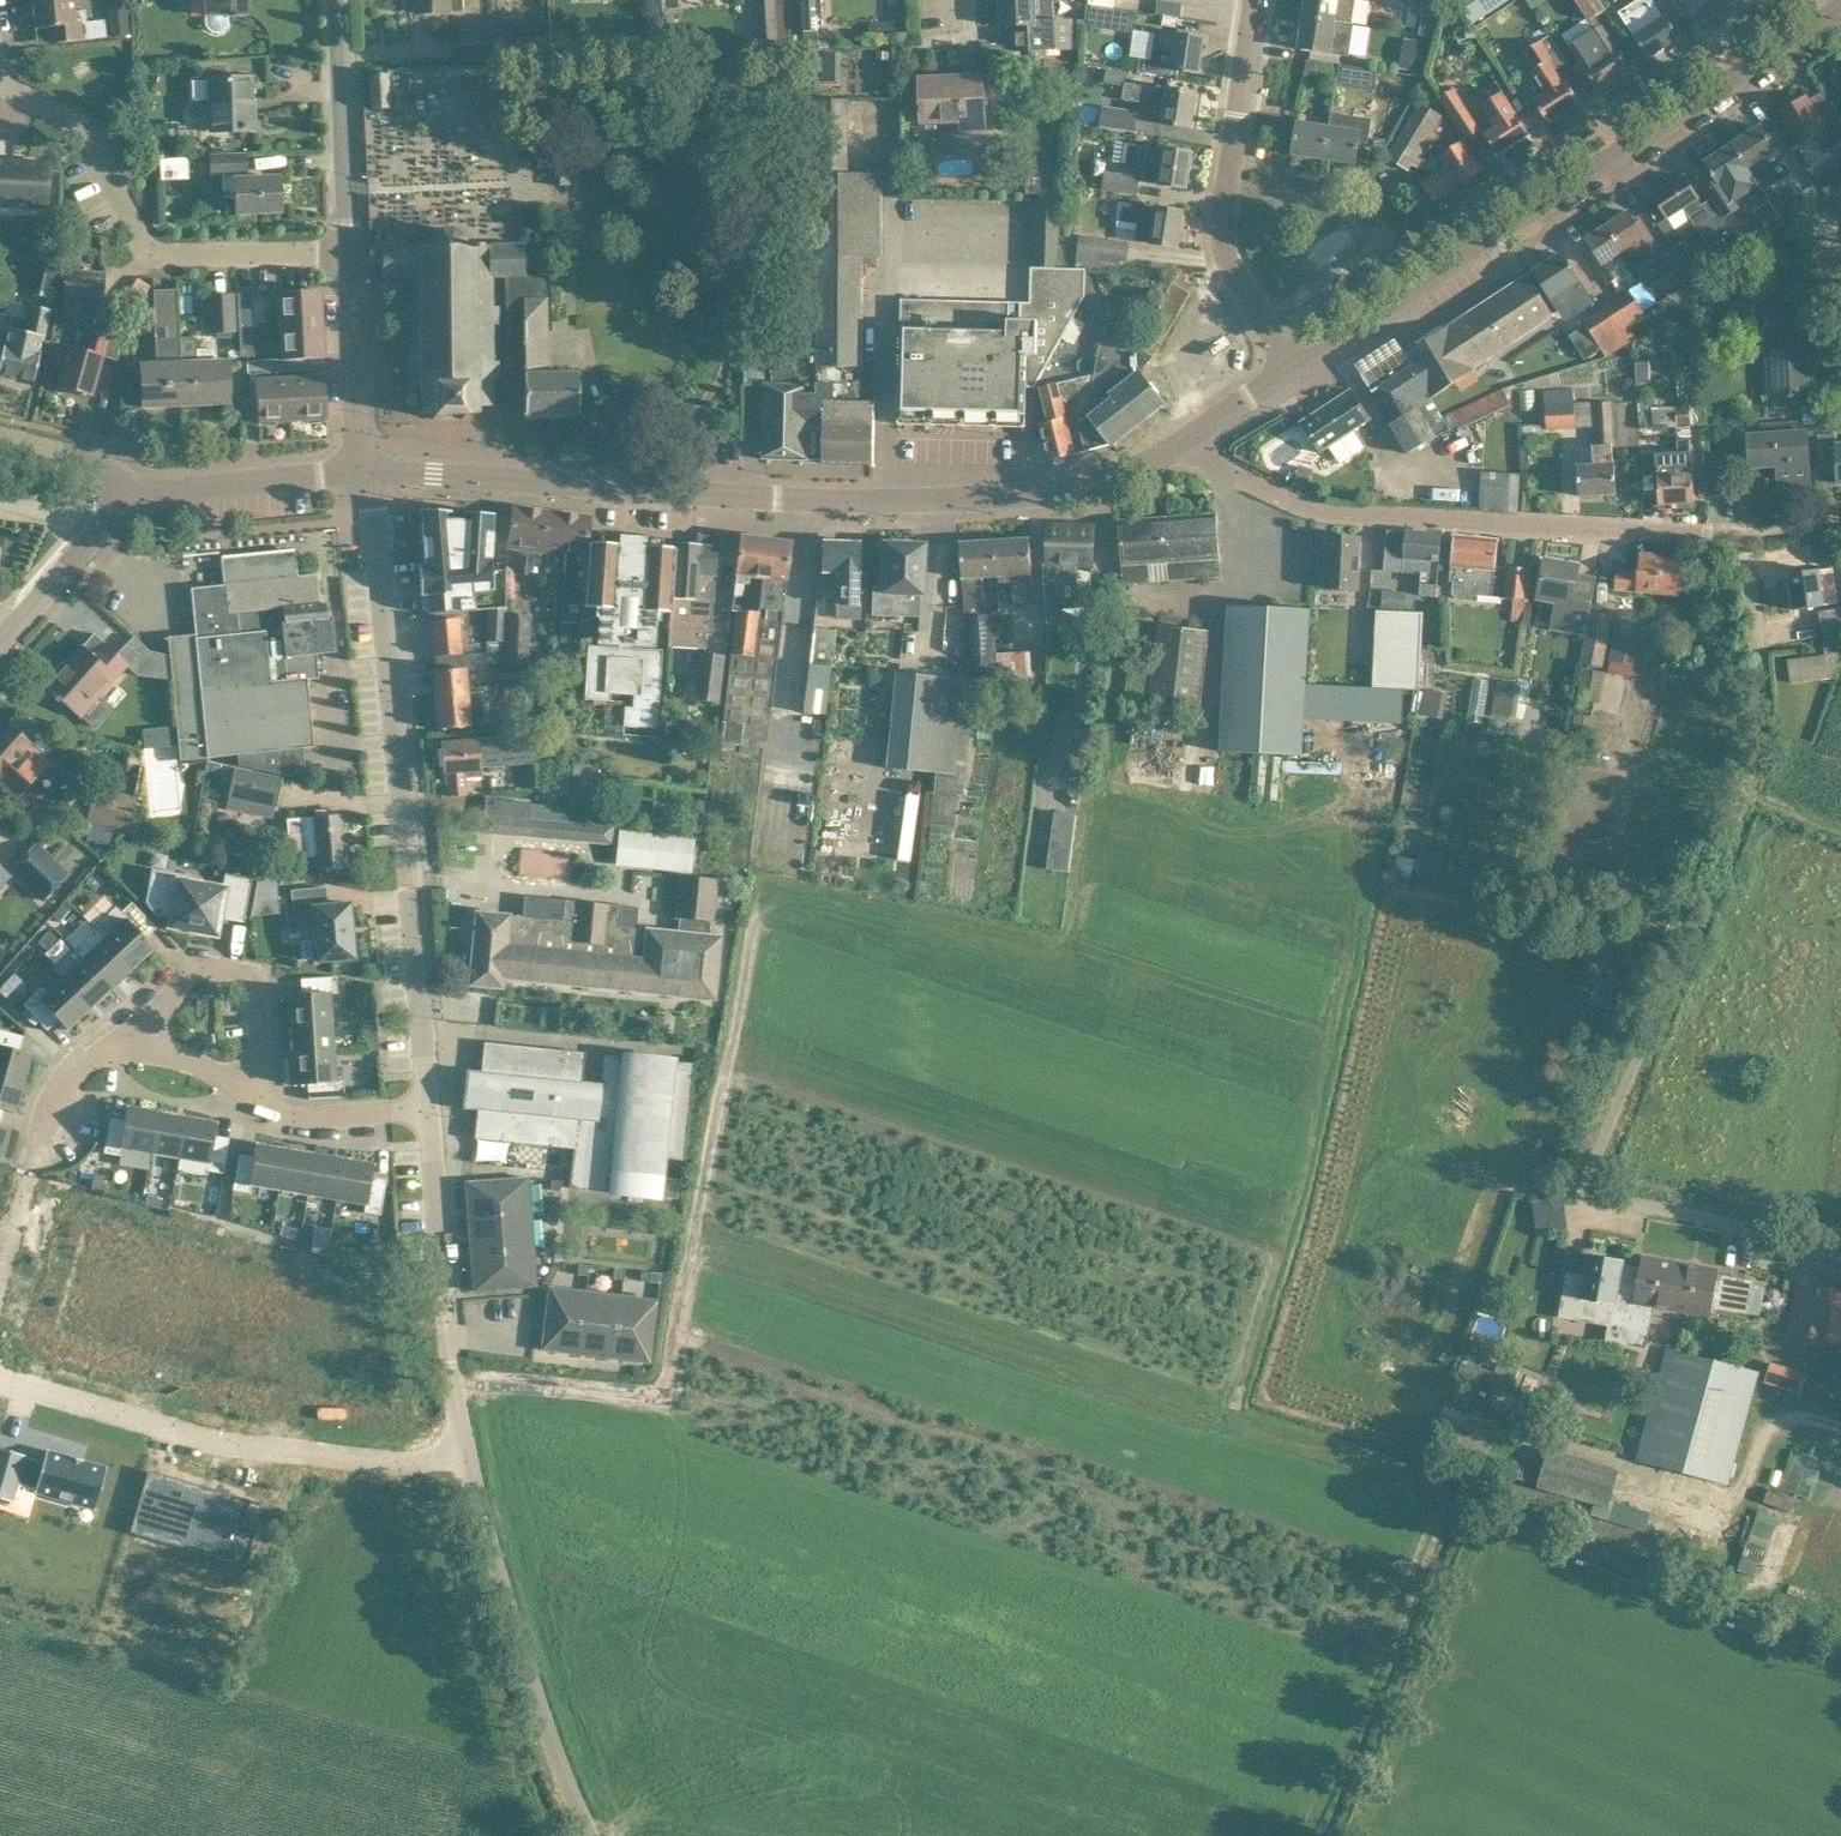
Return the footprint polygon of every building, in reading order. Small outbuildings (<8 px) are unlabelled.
[(56,27),(58,44),(106,38),(104,22),(87,24),(86,12),(75,13),(73,0),(65,0),(33,4),(36,30),(56,27)] [(142,35),(141,0),(122,0),(124,36),(142,35)] [(217,34),(222,33),(228,28),(229,24),(229,16),(247,16),(246,0),(206,0),(206,17),(207,17),(205,20),(205,25),(208,31),(212,34),(217,34)] [(418,14),(454,12),(465,11),(465,0),(417,0),(418,14)] [(664,12),(683,11),(682,0),(664,0),(664,12)] [(760,39),(779,38),(777,0),(758,0),(760,39)] [(819,28),(824,28),(823,0),(804,0),(805,51),(831,48),(830,35),(819,35),(819,28)] [(1075,50),(1074,20),(1038,21),(1037,0),(1001,0),(1002,27),(1015,27),(1016,53),(1075,50)] [(1088,4),(1114,8),(1115,0),(1089,0),(1088,4)] [(1304,18),(1354,25),(1355,22),(1352,22),(1357,0),(1307,0),(1304,18)] [(1419,34),(1435,37),(1444,0),(1425,0),(1419,34)] [(1457,3),(1458,4),(1471,24),(1497,8),(1509,0),(1455,0),(1457,3)] [(1596,0),(1577,0),(1591,22),(1605,14),(1596,0)] [(1680,38),(1667,17),(1664,19),(1652,0),(1640,0),(1619,14),(1648,58),(1652,56),(1656,57),(1665,51),(1666,47),(1680,38)] [(1685,5),(1685,6),(1698,26),(1730,5),(1727,0),(1681,0),(1685,5)] [(1181,18),(1183,5),(1158,1),(1156,14),(1181,18)] [(1135,11),(1114,8),(1088,4),(1085,27),(1132,34),(1135,11)] [(1304,18),(1299,49),(1349,57),(1354,25),(1304,18)] [(1571,48),(1570,48),(1579,62),(1571,67),(1587,92),(1596,87),(1598,91),(1630,70),(1617,50),(1603,27),(1597,31),(1595,32),(1583,40),(1571,48)] [(520,43),(505,44),(504,28),(462,30),(464,57),(464,62),(489,60),(506,59),(506,58),(520,58),(520,43)] [(1544,28),(1534,34),(1539,42),(1549,36),(1544,28)] [(1205,39),(1182,35),(1161,32),(1159,49),(1142,47),(1138,72),(1172,77),(1173,70),(1200,74),(1205,39)] [(750,35),(733,36),(734,52),(750,51),(750,35)] [(1538,43),(1524,52),(1527,56),(1535,70),(1533,71),(1547,93),(1534,102),(1535,103),(1548,123),(1552,121),(1553,123),(1558,123),(1567,118),(1568,114),(1567,111),(1580,103),(1567,83),(1566,80),(1564,82),(1556,69),(1566,63),(1550,36),(1538,43)] [(1449,42),(1423,39),(1418,69),(1444,73),(1449,42)] [(999,74),(1009,71),(1000,40),(990,42),(999,74)] [(577,47),(556,48),(557,60),(578,60),(577,47)] [(878,52),(877,60),(890,61),(891,52),(878,52)] [(1305,75),(1326,77),(1337,79),(1339,65),(1307,61),(1305,75)] [(1337,79),(1369,83),(1371,69),(1339,65),(1337,79)] [(388,74),(370,75),(372,110),(390,109),(388,74)] [(962,123),(963,136),(988,134),(985,99),(983,75),(982,75),(982,81),(922,85),(921,77),(920,77),(921,101),(923,126),(962,123)] [(192,102),(212,101),(213,132),(246,130),(245,125),(243,125),(242,104),(250,104),(249,80),(191,82),(192,102)] [(1147,122),(1168,125),(1192,129),(1197,93),(1125,83),(1123,100),(1150,104),(1147,122)] [(1441,99),(1466,139),(1479,131),(1453,91),(1441,99)] [(1484,134),(1485,136),(1498,156),(1530,135),(1503,93),(1482,106),(1496,127),(1484,134)] [(746,369),(746,386),(765,387),(765,383),(811,384),(809,460),(816,461),(818,461),(824,461),(872,463),(874,463),(875,435),(875,424),(877,381),(876,380),(876,379),(876,365),(876,364),(875,363),(874,363),(873,362),(872,362),(863,362),(863,296),(864,296),(864,289),(863,289),(863,269),(878,269),(878,258),(882,258),(882,174),(850,174),(850,98),(817,98),(817,139),(793,139),(793,140),(793,370),(746,369)] [(1819,118),(1806,98),(1782,114),(1802,145),(1814,137),(1825,155),(1840,144),(1840,121),(1838,116),(1824,126),(1819,118)] [(1410,171),(1422,150),(1442,117),(1420,104),(1388,158),(1410,171)] [(1138,113),(1103,108),(1100,127),(1135,132),(1138,113)] [(1330,128),(1325,160),(1356,164),(1359,146),(1370,147),(1370,146),(1367,145),(1370,121),(1332,116),(1330,128)] [(1298,123),(1293,155),(1325,160),(1330,128),(1298,123)] [(1761,127),(1732,145),(1756,182),(1759,187),(1763,192),(1777,183),(1763,161),(1778,152),(1774,147),(1761,127)] [(550,143),(551,186),(573,185),(572,142),(550,143)] [(1482,171),(1463,142),(1441,157),(1448,168),(1423,184),(1435,202),(1482,171)] [(1145,183),(1187,189),(1193,153),(1127,143),(1124,163),(1147,166),(1145,183)] [(1711,175),(1701,181),(1712,198),(1725,217),(1739,209),(1735,202),(1759,187),(1756,182),(1732,145),(1720,153),(1718,149),(1703,159),(1705,163),(1704,164),(1711,175)] [(990,149),(986,153),(986,161),(998,161),(997,148),(990,149)] [(229,200),(237,199),(237,214),(280,212),(279,178),(237,180),(237,174),(245,173),(245,156),(211,157),(212,174),(222,174),(223,191),(229,191),(229,200)] [(160,160),(161,165),(161,182),(188,180),(187,159),(182,159),(167,160),(160,160)] [(27,203),(27,204),(44,205),(46,166),(0,164),(0,202),(27,203)] [(1140,179),(1106,174),(1104,191),(1138,196),(1140,179)] [(1093,175),(1092,185),(1101,187),(1103,176),(1093,175)] [(1026,176),(1026,195),(1042,195),(1042,177),(1026,176)] [(1684,177),(1654,196),(1667,216),(1668,218),(1658,225),(1673,248),(1681,243),(1685,243),(1688,241),(1689,238),(1699,231),(1710,248),(1734,232),(1733,230),(1733,229),(1733,228),(1725,217),(1712,198),(1702,205),(1684,177)] [(1033,199),(1032,268),(1056,269),(1063,199),(1033,199)] [(1139,242),(1179,248),(1184,212),(1121,203),(1119,221),(1139,224),(1137,238),(1139,242)] [(1608,226),(1624,251),(1634,268),(1661,251),(1641,221),(1637,223),(1630,212),(1608,226)] [(1798,224),(1785,225),(1787,242),(1800,240),(1798,224)] [(1608,226),(1586,240),(1593,252),(1589,254),(1602,274),(1609,284),(1622,276),(1612,259),(1624,251),(1608,226)] [(370,247),(371,263),(383,263),(383,278),(409,278),(411,392),(407,396),(407,403),(411,407),(421,407),(421,415),(431,414),(431,416),(468,416),(468,414),(478,414),(478,407),(522,406),(525,406),(525,415),(578,415),(578,401),(578,391),(578,373),(547,374),(546,274),(525,275),(524,241),(522,241),(476,243),(476,240),(473,240),(473,243),(466,243),(464,238),(461,234),(458,231),(454,229),(449,228),(445,229),(440,230),(436,233),(433,236),(431,240),(431,245),(423,245),(423,242),(419,242),(419,245),(394,246),(373,247),(370,247)] [(1078,255),(1092,257),(1127,262),(1130,245),(1081,239),(1078,255)] [(1558,312),(1577,299),(1586,313),(1597,306),(1564,255),(1534,274),(1558,312)] [(53,299),(59,271),(36,265),(29,293),(53,299)] [(1703,265),(1690,274),(1693,279),(1706,271),(1703,265)] [(899,393),(899,425),(1026,428),(1027,396),(1026,396),(1026,388),(1027,376),(1041,376),(1034,388),(1035,389),(1086,296),(1086,269),(1056,269),(1032,268),(1031,303),(902,300),(900,350),(901,350),(900,393),(899,393)] [(63,299),(79,301),(103,303),(106,274),(66,271),(63,299)] [(1555,315),(1542,295),(1529,275),(1407,355),(1433,399),(1459,382),(1499,354),(1498,352),(1555,315)] [(138,279),(127,296),(139,304),(150,287),(138,279)] [(1692,281),(1657,305),(1685,311),(1695,313),(1692,281)] [(154,291),(154,315),(155,328),(165,328),(165,339),(155,340),(156,364),(141,365),(142,384),(143,408),(182,406),(179,340),(177,290),(154,291)] [(320,291),(309,291),(278,293),(280,327),(322,325),(320,291)] [(1630,293),(1609,307),(1623,327),(1624,327),(1623,327),(1643,313),(1630,293)] [(252,294),(237,295),(238,312),(253,311),(252,294)] [(235,295),(232,296),(208,297),(209,333),(236,332),(235,295)] [(0,365),(0,373),(33,381),(49,311),(32,307),(26,333),(12,330),(5,334),(2,347),(4,347),(0,365)] [(69,347),(65,364),(58,388),(91,396),(102,357),(117,361),(121,309),(98,307),(86,352),(69,347)] [(1608,357),(1633,341),(1624,327),(1623,327),(1609,307),(1584,323),(1608,357)] [(253,311),(238,312),(240,329),(254,328),(253,311)] [(1806,312),(1768,314),(1772,399),(1810,397),(1806,312)] [(1219,364),(1233,355),(1206,313),(1167,339),(1163,333),(1136,350),(1140,356),(1100,381),(1127,423),(1140,414),(1145,421),(1162,410),(1164,412),(1208,384),(1206,382),(1224,371),(1219,364)] [(324,359),(322,325),(280,327),(281,361),(295,360),(311,360),(324,359)] [(254,328),(239,329),(240,344),(254,343),(254,328)] [(197,363),(196,339),(179,340),(182,406),(230,405),(228,362),(197,363)] [(64,345),(51,342),(44,367),(58,371),(64,345)] [(255,357),(254,343),(240,344),(241,358),(255,357)] [(1399,347),(1360,373),(1373,392),(1412,367),(1399,347)] [(1407,355),(1405,356),(1412,367),(1373,392),(1386,412),(1412,452),(1449,429),(1457,426),(1459,431),(1511,406),(1503,391),(1452,415),(1442,419),(1430,401),(1433,399),(1407,355)] [(281,361),(279,361),(279,373),(295,372),(295,360),(281,361)] [(311,360),(295,360),(295,372),(311,371),(311,360)] [(279,361),(263,362),(263,374),(279,373),(279,361)] [(263,362),(247,363),(248,374),(263,374),(263,362)] [(137,375),(120,375),(122,409),(138,408),(137,375)] [(1050,461),(1086,451),(1078,414),(1090,403),(1095,375),(1042,388),(1050,422),(1041,424),(1050,461)] [(290,379),(292,422),(327,420),(325,378),(290,379)] [(256,381),(257,399),(258,423),(292,422),(290,379),(256,381)] [(763,441),(763,460),(764,460),(807,461),(809,461),(809,460),(811,384),(765,383),(765,387),(763,436),(763,441)] [(1330,448),(1341,464),(1366,448),(1355,432),(1372,421),(1351,390),(1301,423),(1322,453),(1330,448)] [(1545,391),(1546,405),(1547,429),(1575,428),(1574,390),(1545,391)] [(1670,426),(1669,402),(1655,403),(1657,427),(1670,426)] [(1578,468),(1579,497),(1617,495),(1612,403),(1595,403),(1598,466),(1578,468)] [(1679,408),(1675,409),(1676,427),(1678,427),(1690,426),(1689,425),(1688,408),(1679,408)] [(1541,426),(1522,426),(1522,435),(1542,434),(1541,426)] [(1811,485),(1807,436),(1749,439),(1749,444),(1750,468),(1778,466),(1780,487),(1811,485)] [(1819,438),(1820,474),(1838,473),(1838,484),(1840,484),(1840,443),(1838,443),(1838,437),(1819,438)] [(1680,453),(1656,455),(1658,481),(1659,505),(1695,502),(1694,478),(1691,442),(1679,443),(1680,453)] [(1400,445),(1384,451),(1394,477),(1409,472),(1400,445)] [(1535,510),(1537,475),(1500,473),(1497,508),(1535,510)] [(514,507),(512,516),(509,543),(516,550),(528,551),(526,567),(525,576),(540,578),(540,569),(543,549),(548,512),(514,507)] [(506,608),(506,571),(490,570),(493,515),(434,511),(421,524),(425,565),(422,565),(422,567),(425,567),(425,575),(422,575),(423,577),(426,577),(426,585),(423,585),(423,587),(426,587),(427,595),(424,595),(424,597),(427,597),(429,615),(488,610),(506,608)] [(584,603),(588,554),(585,553),(589,517),(548,512),(543,549),(567,551),(566,564),(565,564),(561,623),(589,625),(590,604),(584,603)] [(1221,578),(1217,515),(1121,522),(1125,584),(1221,578)] [(1048,555),(1043,555),(1046,603),(1060,602),(1059,581),(1078,580),(1077,565),(1093,566),(1094,527),(1049,526),(1048,555)] [(1388,530),(1383,572),(1423,574),(1423,584),(1424,584),(1423,597),(1437,598),(1443,535),(1407,532),(1407,533),(1388,530)] [(782,607),(787,567),(790,543),(741,536),(733,596),(741,597),(742,584),(748,584),(749,578),(762,579),(759,608),(766,609),(765,619),(759,618),(760,611),(738,610),(721,744),(765,749),(770,709),(782,607)] [(1496,567),(1499,541),(1455,536),(1450,582),(1454,582),(1453,594),(1456,599),(1474,601),(1479,595),(1494,597),(1511,599),(1528,600),(1531,571),(1496,567)] [(1362,538),(1328,537),(1325,590),(1359,591),(1362,538)] [(674,550),(670,615),(668,647),(705,649),(706,635),(710,635),(717,539),(699,538),(698,545),(675,544),(674,550)] [(1031,540),(997,542),(999,578),(1014,577),(1016,603),(1035,602),(1031,540)] [(999,578),(997,542),(961,544),(970,682),(993,681),(996,655),(998,655),(996,615),(985,616),(984,605),(986,605),(985,578),(999,578)] [(618,648),(588,647),(584,700),(610,701),(610,695),(634,697),(632,708),(624,708),(623,727),(657,729),(662,650),(632,649),(632,648),(654,650),(655,623),(659,622),(659,614),(670,615),(674,550),(672,550),(672,548),(660,548),(660,550),(650,550),(650,547),(647,547),(647,548),(637,548),(637,552),(625,552),(626,547),(616,546),(616,545),(613,545),(613,547),(603,547),(603,544),(592,543),(591,545),(588,545),(588,554),(584,603),(590,604),(589,625),(590,609),(595,609),(594,618),(598,619),(596,645),(618,647),(618,648)] [(859,544),(823,543),(822,573),(837,573),(836,605),(857,606),(858,568),(859,544)] [(917,596),(919,546),(881,545),(880,586),(873,586),(873,616),(896,617),(897,601),(897,595),(917,596)] [(195,640),(168,643),(169,654),(172,685),(176,719),(176,725),(178,740),(180,761),(207,759),(237,756),(239,765),(289,777),(304,770),(302,749),(313,748),(307,680),(318,679),(316,655),(335,653),(332,619),(327,620),(326,604),(320,605),(317,575),(298,577),(295,553),(294,553),(294,555),(237,560),(238,573),(224,574),(225,586),(193,590),(197,639),(195,639),(195,640)] [(1615,590),(1681,596),(1684,558),(1640,554),(1639,574),(1617,572),(1615,590)] [(1586,635),(1592,603),(1596,580),(1579,576),(1581,567),(1546,561),(1539,596),(1558,599),(1552,629),(1586,635)] [(1789,575),(1795,611),(1819,607),(1838,604),(1833,569),(1789,575)] [(1228,606),(1221,752),(1304,756),(1306,719),(1403,724),(1405,690),(1373,688),(1308,684),(1312,610),(1228,606)] [(488,610),(488,653),(506,655),(506,608),(488,610)] [(1612,614),(1593,610),(1582,665),(1601,668),(1612,614)] [(1825,650),(1826,655),(1789,659),(1792,682),(1832,678),(1840,652),(1840,624),(1840,623),(1840,622),(1840,610),(1820,613),(1825,650)] [(1377,611),(1373,688),(1405,690),(1421,691),(1421,689),(1422,653),(1425,613),(1377,611)] [(508,655),(506,655),(506,664),(508,664),(529,664),(531,616),(510,615),(508,655)] [(435,657),(461,655),(481,654),(481,653),(480,643),(469,643),(469,636),(468,629),(459,629),(458,619),(432,621),(435,657)] [(1210,630),(1158,625),(1153,670),(1128,668),(1124,704),(1202,712),(1210,630)] [(812,628),(803,713),(825,715),(835,631),(812,628)] [(1623,669),(1651,677),(1662,638),(1633,630),(1623,669)] [(46,687),(80,718),(128,665),(94,634),(83,647),(82,646),(46,687)] [(143,648),(137,677),(172,685),(169,654),(143,648)] [(1032,652),(998,655),(996,655),(993,681),(1033,677),(1032,652)] [(504,697),(526,700),(530,668),(500,664),(506,664),(506,655),(488,653),(481,653),(481,654),(461,655),(462,667),(496,664),(494,683),(506,684),(504,697)] [(700,653),(694,701),(719,704),(725,657),(700,653)] [(440,730),(463,728),(485,726),(482,691),(462,693),(460,669),(436,672),(438,694),(436,695),(440,730)] [(890,769),(930,773),(939,678),(900,674),(890,769)] [(930,773),(936,774),(935,792),(965,795),(976,683),(964,682),(965,680),(939,678),(930,773)] [(1532,717),(1536,685),(1513,682),(1508,714),(1532,717)] [(11,726),(0,737),(0,784),(16,798),(50,762),(31,745),(11,726)] [(467,796),(465,776),(482,775),(480,755),(507,753),(506,739),(465,742),(441,744),(443,773),(448,773),(450,797),(467,796)] [(572,763),(571,779),(581,779),(598,781),(600,765),(572,763)] [(282,779),(235,769),(229,798),(276,808),(282,779)] [(109,829),(127,831),(134,796),(93,789),(87,824),(109,829)] [(487,800),(486,816),(513,818),(531,820),(571,823),(572,813),(573,803),(560,802),(560,807),(532,804),(516,802),(487,800)] [(316,817),(292,819),(287,820),(290,859),(317,857),(318,870),(346,868),(341,815),(329,816),(329,810),(315,811),(316,817)] [(1077,816),(1056,813),(1048,870),(1069,873),(1077,816)] [(486,816),(484,831),(512,834),(513,818),(486,816)] [(694,841),(620,833),(616,867),(690,875),(694,841)] [(933,863),(934,842),(890,841),(889,861),(933,863)] [(851,857),(882,860),(883,846),(853,842),(851,857)] [(44,902),(68,875),(37,845),(12,871),(44,902)] [(1392,874),(1412,878),(1416,860),(1397,856),(1392,874)] [(152,869),(145,903),(155,916),(172,919),(170,927),(216,935),(219,919),(244,923),(252,878),(225,873),(223,889),(201,885),(202,878),(152,869)] [(712,922),(718,880),(680,875),(674,918),(679,919),(678,931),(636,927),(638,908),(524,897),(522,917),(476,912),(468,986),(504,990),(505,979),(716,1000),(722,936),(707,934),(709,922),(712,922)] [(317,962),(355,959),(350,904),(326,906),(325,889),(292,892),(294,911),(312,910),(317,962)] [(120,914),(114,908),(93,928),(104,940),(132,970),(154,949),(145,939),(156,929),(132,903),(120,914)] [(63,905),(53,916),(61,923),(71,911),(63,905)] [(49,932),(39,943),(46,949),(56,938),(49,932)] [(132,970),(104,940),(83,960),(111,989),(132,970)] [(111,989),(83,960),(62,979),(90,1009),(111,989)] [(291,1026),(331,1024),(330,994),(338,994),(336,977),(301,979),(302,995),(289,996),(291,1026)] [(90,1009),(62,979),(40,1000),(35,994),(23,1005),(47,1031),(58,1021),(67,1030),(90,1009)] [(331,1024),(291,1026),(293,1055),(333,1052),(331,1024)] [(24,1084),(32,1055),(19,1052),(23,1037),(0,1030),(0,1078),(24,1084)] [(367,1035),(368,1050),(378,1049),(377,1034),(367,1035)] [(477,1110),(474,1140),(498,1142),(574,1150),(570,1187),(608,1191),(608,1195),(661,1200),(663,1179),(665,1159),(684,1161),(694,1064),(675,1062),(675,1060),(623,1055),(623,1057),(604,1055),(601,1084),(582,1082),(585,1053),(508,1045),(484,1043),(481,1072),(477,1110)] [(333,1052),(293,1055),(295,1085),(308,1085),(309,1100),(344,1098),(343,1081),(335,1082),(333,1052)] [(0,1078),(0,1108),(3,1109),(16,1112),(24,1084),(0,1078)] [(110,1118),(104,1154),(120,1157),(119,1163),(148,1168),(151,1154),(157,1113),(127,1108),(125,1121),(110,1118)] [(157,1113),(151,1154),(179,1158),(186,1118),(157,1113)] [(179,1158),(177,1171),(204,1175),(205,1171),(207,1171),(223,1174),(227,1153),(229,1139),(214,1136),(216,1123),(186,1118),(179,1158)] [(2,1159),(11,1128),(0,1125),(0,1158),(2,1159)] [(254,1158),(239,1155),(233,1190),(249,1193),(251,1185),(280,1190),(286,1150),(256,1145),(254,1158)] [(286,1150),(280,1190),(308,1195),(315,1155),(286,1150)] [(315,1155),(308,1195),(336,1200),(343,1160),(315,1155)] [(343,1160),(336,1200),(366,1205),(364,1213),(381,1216),(387,1180),(371,1178),(374,1165),(343,1160)] [(94,1173),(91,1189),(101,1192),(105,1175),(94,1173)] [(466,1182),(469,1219),(531,1214),(529,1178),(470,1182),(466,1182)] [(665,1178),(663,1197),(678,1198),(679,1180),(665,1178)] [(551,1190),(561,1191),(561,1182),(552,1181),(551,1190)] [(163,1199),(148,1195),(145,1205),(160,1209),(163,1199)] [(1582,1199),(1552,1200),(1553,1234),(1584,1233),(1582,1199)] [(549,1213),(548,1223),(557,1224),(558,1214),(549,1213)] [(469,1219),(471,1255),(534,1250),(531,1214),(469,1219)] [(298,1230),(283,1226),(280,1236),(295,1240),(298,1230)] [(316,1227),(313,1252),(327,1256),(331,1229),(316,1227)] [(544,1249),(544,1259),(554,1260),(555,1250),(544,1249)] [(537,1287),(534,1250),(471,1255),(474,1292),(537,1287)] [(1568,1276),(1562,1317),(1637,1329),(1634,1346),(1646,1348),(1652,1319),(1654,1307),(1655,1307),(1663,1261),(1643,1257),(1641,1268),(1624,1265),(1624,1262),(1589,1256),(1585,1276),(1584,1279),(1568,1276)] [(1663,1261),(1655,1307),(1712,1317),(1713,1308),(1749,1315),(1755,1281),(1719,1275),(1720,1271),(1663,1261)] [(578,1275),(588,1276),(589,1266),(579,1265),(578,1275)] [(624,1270),(614,1269),(613,1278),(623,1279),(624,1270)] [(660,1283),(661,1274),(640,1272),(639,1281),(660,1283)] [(42,1340),(79,1351),(87,1324),(98,1328),(111,1284),(89,1278),(82,1302),(56,1294),(42,1340)] [(1790,1336),(1827,1342),(1840,1344),(1840,1292),(1835,1291),(1798,1284),(1790,1336)] [(578,1355),(586,1292),(549,1287),(541,1350),(578,1355)] [(578,1355),(613,1359),(621,1297),(586,1292),(578,1355)] [(658,1301),(621,1297),(613,1359),(650,1364),(658,1301)] [(1729,1485),(1753,1394),(1759,1372),(1668,1348),(1659,1382),(1637,1459),(1705,1479),(1729,1485)] [(1771,1361),(1763,1383),(1774,1386),(1781,1364),(1771,1361)] [(1463,1362),(1460,1374),(1484,1381),(1514,1390),(1518,1378),(1463,1362)] [(1470,1430),(1463,1446),(1503,1462),(1510,1446),(1470,1430)] [(11,1502),(17,1482),(35,1487),(34,1492),(94,1510),(107,1469),(84,1462),(84,1461),(81,1460),(81,1461),(72,1459),(73,1458),(70,1457),(69,1458),(46,1451),(42,1464),(24,1459),(25,1455),(0,1448),(0,1499),(11,1502)] [(1541,1480),(1539,1489),(1609,1509),(1612,1500),(1621,1469),(1550,1449),(1541,1480)] [(139,1523),(136,1531),(168,1541),(170,1535),(226,1552),(231,1534),(252,1540),(257,1526),(244,1522),(251,1498),(213,1487),(212,1492),(200,1489),(202,1484),(185,1478),(184,1481),(164,1475),(157,1499),(146,1495),(139,1519),(141,1520),(140,1524),(139,1523)] [(1785,1495),(1784,1508),(1809,1511),(1811,1498),(1785,1495)] [(1758,1573),(1780,1579),(1797,1516),(1775,1511),(1758,1573)] [(1742,1558),(1738,1570),(1756,1577),(1760,1564),(1742,1558)]
